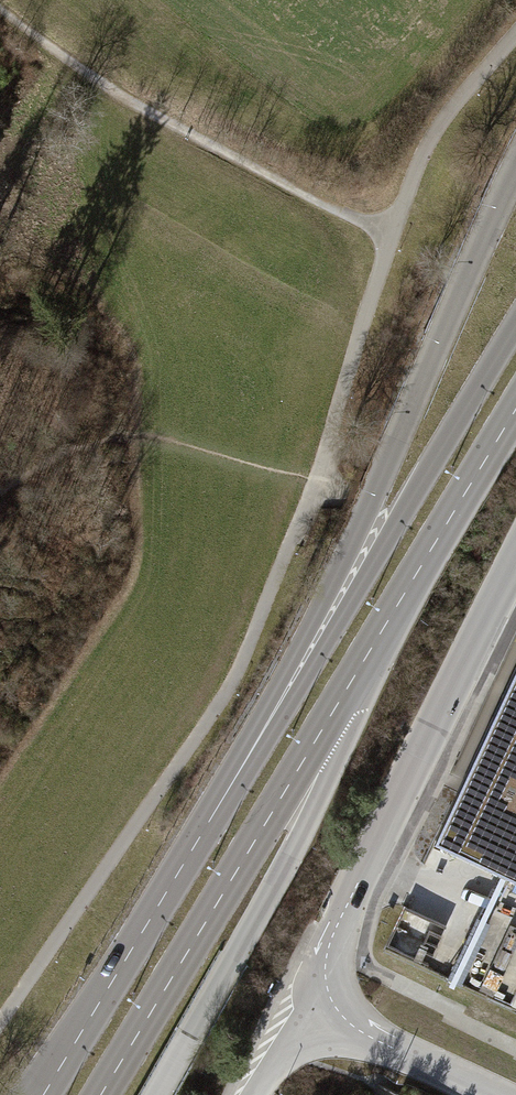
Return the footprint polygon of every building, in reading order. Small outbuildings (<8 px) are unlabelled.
[(419,873),(383,948),(515,1010),(515,667),(419,873)]
